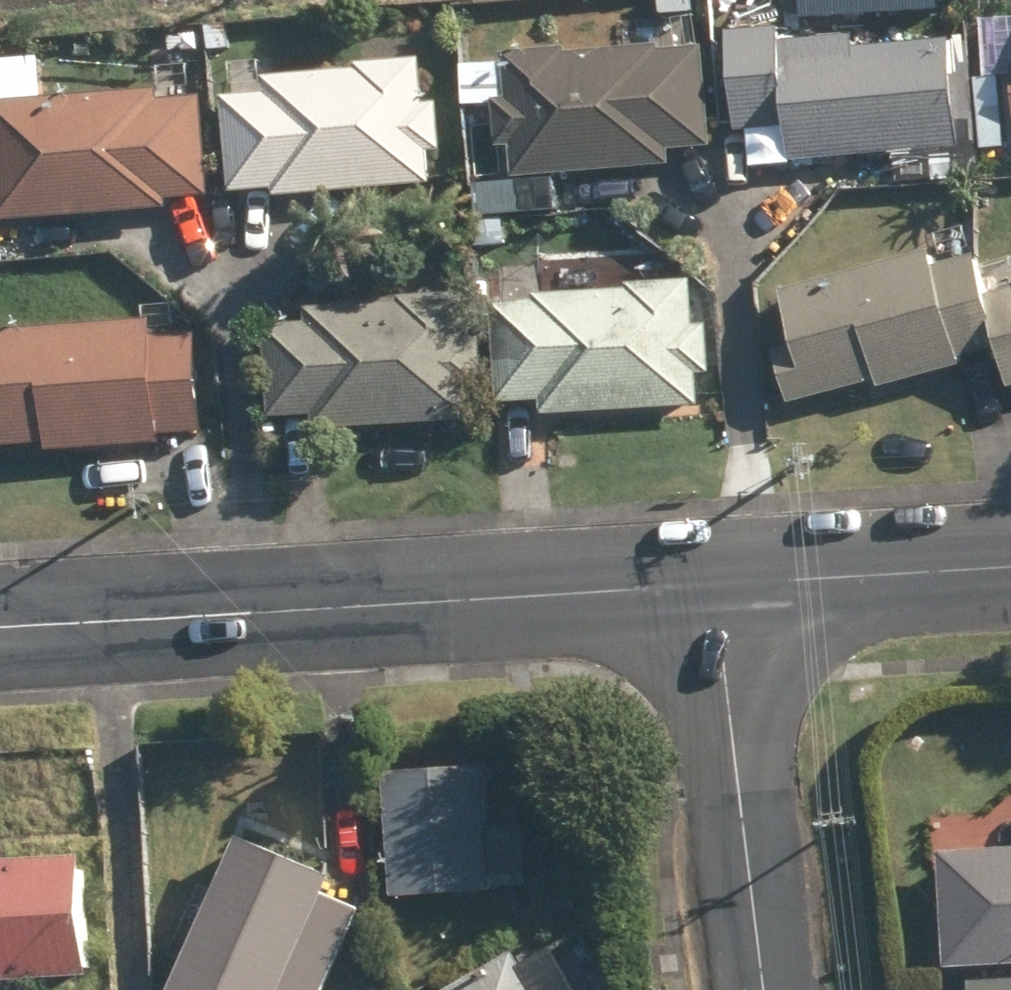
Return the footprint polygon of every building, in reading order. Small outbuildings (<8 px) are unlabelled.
[(657,18),(690,17),(689,0),(656,0),(657,18)] [(786,162),(956,147),(947,37),(853,46),(849,0),(779,0),(781,29),(725,34),(733,131),(783,128),(786,162)] [(206,29),(207,52),(226,50),(224,28),(206,29)] [(506,147),(509,178),(668,166),(667,151),(707,149),(699,48),(655,52),(655,46),(563,53),(563,49),(499,54),(503,101),(490,102),(493,148),(506,147)] [(164,208),(164,202),(207,198),(198,96),(156,100),(155,89),(39,99),(35,56),(0,60),(0,222),(164,208)] [(270,190),(270,199),(428,186),(426,154),(439,153),(435,103),(422,104),(419,60),(351,64),(352,70),(258,78),(259,95),(220,99),(228,194),(270,190)] [(978,63),(979,84),(994,84),(992,62),(978,63)] [(481,219),(482,238),(515,237),(514,218),(481,219)] [(926,252),(777,293),(788,350),(770,354),(784,406),(874,382),(876,391),(959,368),(956,360),(992,350),(978,300),(966,258),(931,268),(926,252)] [(537,402),(537,415),(698,409),(696,376),(708,375),(705,326),(691,328),(688,282),(625,285),(625,291),(531,295),(532,303),(490,305),(494,404),(537,402)] [(978,300),(992,350),(1003,392),(1010,390),(1010,291),(978,300)] [(309,417),(310,432),(471,422),(470,392),(481,391),(478,339),(464,340),(462,294),(394,299),(394,305),(301,311),(302,324),(260,326),(266,420),(309,417)] [(43,454),(156,444),(156,437),(198,433),(190,334),(147,338),(145,321),(0,333),(0,447),(42,444),(43,454)] [(380,775),(390,900),(489,892),(479,768),(423,773),(422,764),(388,766),(389,775),(380,775)] [(357,911),(321,895),(328,879),(234,838),(167,989),(322,989),(357,911)] [(939,969),(1010,966),(1010,850),(934,853),(939,969)] [(83,980),(75,856),(0,860),(0,985),(83,980)] [(351,957),(351,985),(373,984),(372,955),(351,957)] [(509,956),(451,989),(529,989),(509,956)] [(967,983),(968,989),(1010,989),(1010,981),(967,983)]
